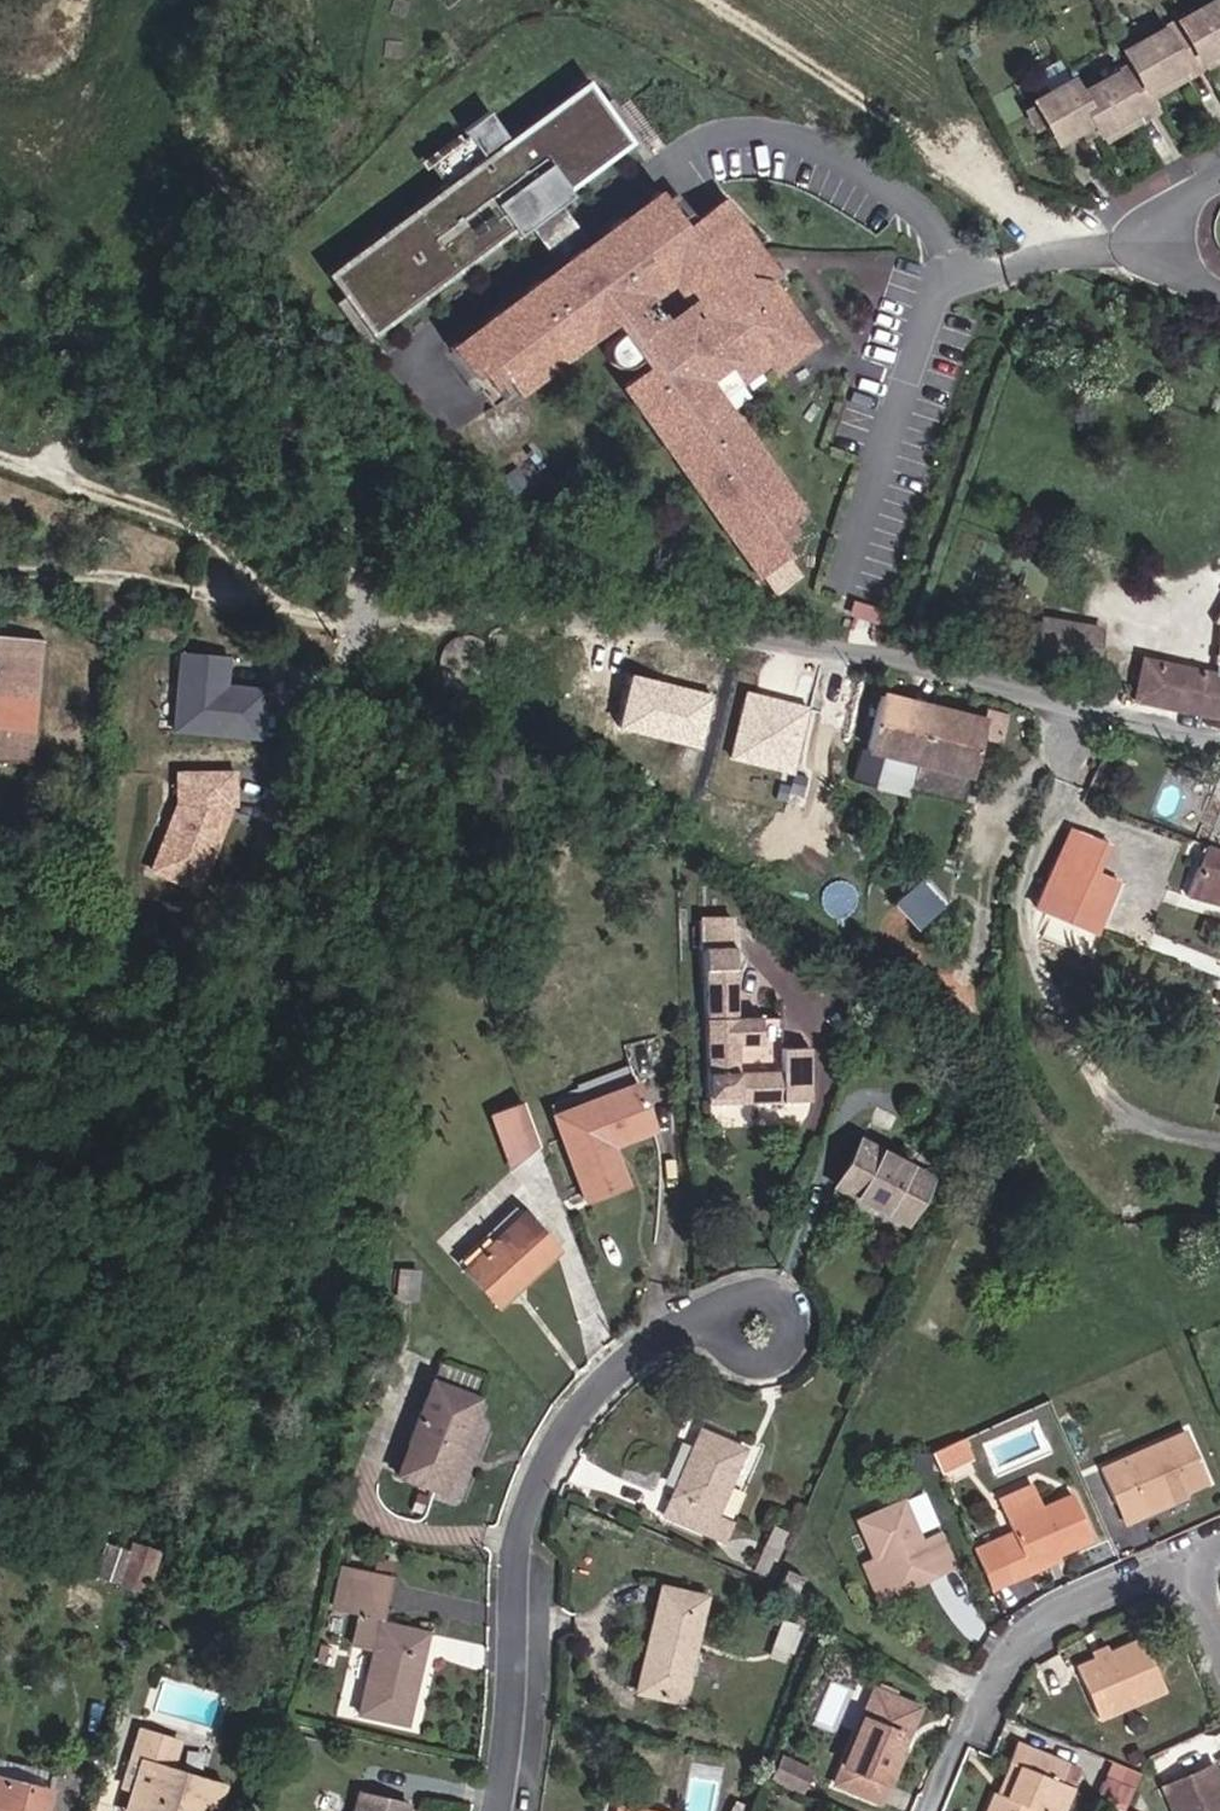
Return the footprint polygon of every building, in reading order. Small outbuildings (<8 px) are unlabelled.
[(1219,49),(1219,0),(1123,53),(1131,67),(1077,96),(1070,82),(1032,103),(1035,108),(1044,124),(1054,143),(1077,130),(1091,123),(1097,134),(1152,104),(1149,98),(1145,90),(1219,49)] [(1219,59),(1219,49),(1145,90),(1149,98),(1219,59)] [(512,235),(524,227),(532,221),(528,215),(542,205),(547,210),(553,205),(566,195),(562,190),(572,183),(575,186),(597,170),(594,166),(615,151),(617,155),(630,146),(580,78),(567,87),(570,91),(550,106),(547,102),(525,118),(528,122),(518,130),(515,126),(500,137),(478,107),(453,126),(475,156),(395,214),(398,218),(378,233),(375,229),(353,246),(356,250),(335,265),(332,261),(320,270),(370,338),(383,329),(380,325),(400,310),(403,314),(425,297),(422,293),(443,278),(446,282),(511,234),(512,235)] [(1102,143),(1157,112),(1152,104),(1097,134),(1102,143)] [(1044,124),(1035,108),(1026,113),(1035,129),(1044,124)] [(1097,134),(1091,123),(1077,130),(1083,142),(1097,134)] [(747,275),(737,261),(753,250),(719,202),(681,230),(655,195),(584,248),(555,269),(444,352),(485,407),(604,319),(614,333),(606,339),(603,345),(602,352),(605,360),(611,365),(620,367),(626,366),(635,360),(640,368),(618,384),(627,396),(625,404),(641,425),(649,426),(653,432),(657,438),(656,446),(672,467),(679,468),(688,480),(687,487),(702,509),(710,510),(718,522),(717,529),(733,551),(740,552),(749,564),(748,571),(753,579),(758,575),(772,595),(798,576),(777,547),(784,541),(775,530),(784,523),(802,510),(797,503),(789,502),(781,490),(782,483),(766,461),(758,460),(750,449),(751,441),(735,419),(727,418),(708,391),(735,371),(749,390),(815,341),(768,277),(764,274),(760,272),(755,272),(747,275)] [(584,248),(553,205),(547,210),(542,205),(528,215),(532,221),(524,227),(555,269),(584,248)] [(771,275),(753,250),(737,261),(747,275),(755,272),(760,272),(764,274),(768,277),(771,275)] [(502,494),(518,483),(510,470),(494,481),(502,494)] [(793,535),(784,523),(775,530),(784,541),(793,535)] [(886,592),(852,581),(847,599),(881,610),(886,592)] [(875,624),(879,611),(856,604),(853,616),(875,624)] [(1212,624),(1219,624),(1214,665),(1219,666),(1219,608),(1212,624)] [(1089,680),(1097,642),(1039,630),(1031,668),(1089,680)] [(42,639),(0,635),(0,762),(30,765),(42,639)] [(498,635),(494,635),(490,636),(487,638),(485,642),(485,646),(486,650),(489,653),(493,654),(497,654),(501,652),(503,649),(504,645),(504,641),(502,638),(498,635)] [(489,668),(487,661),(483,654),(478,649),(472,645),(465,643),(457,643),(450,645),(443,648),(438,654),(434,660),(432,667),(432,675),(434,682),(437,688),(443,694),(449,698),(456,700),(464,700),(471,698),(477,694),(483,689),(487,683),(489,676),(489,668)] [(229,683),(231,652),(178,648),(173,728),(262,734),(266,685),(229,683)] [(1213,674),(1141,659),(1132,701),(1219,719),(1219,675),(1213,674)] [(701,747),(716,691),(629,668),(614,723),(701,747)] [(741,689),(729,757),(799,769),(811,700),(741,689)] [(917,763),(931,708),(878,695),(864,750),(917,763)] [(970,776),(984,721),(931,708),(917,763),(964,775),(970,776)] [(1111,761),(1123,735),(1112,731),(1101,757),(1111,761)] [(1103,747),(1106,739),(1098,736),(1096,745),(1103,747)] [(238,776),(183,761),(154,870),(208,885),(238,776)] [(958,798),(964,775),(917,763),(910,786),(958,798)] [(1079,894),(1103,844),(1071,829),(1040,897),(1066,909),(1074,892),(1079,894)] [(1205,847),(1185,896),(1219,906),(1219,852),(1205,847)] [(934,916),(909,889),(894,904),(918,931),(934,916)] [(735,1019),(732,924),(703,925),(709,1104),(810,1100),(808,1049),(782,1050),(783,1073),(738,1074),(737,1045),(760,1044),(759,1018),(735,1019)] [(782,1050),(781,1017),(759,1018),(760,1044),(737,1045),(738,1074),(783,1073),(782,1050)] [(654,1130),(637,1085),(554,1116),(586,1202),(626,1186),(611,1146),(654,1130)] [(540,1147),(522,1102),(490,1114),(512,1171),(540,1147)] [(906,1224),(930,1179),(858,1141),(834,1187),(906,1224)] [(464,1270),(523,1216),(515,1208),(456,1262),(464,1270)] [(556,1252),(523,1216),(464,1270),(497,1306),(556,1252)] [(415,1299),(417,1272),(399,1271),(397,1298),(415,1299)] [(460,1421),(469,1396),(432,1382),(396,1477),(442,1494),(469,1425),(460,1421)] [(469,1425),(478,1399),(469,1396),(460,1421),(469,1425)] [(716,1516),(743,1451),(700,1432),(664,1516),(724,1542),(732,1522),(716,1516)] [(1207,1482),(1184,1433),(1099,1471),(1115,1506),(1134,1497),(1141,1512),(1207,1482)] [(968,1458),(960,1440),(950,1444),(958,1463),(968,1458)] [(958,1463),(950,1444),(929,1453),(937,1472),(958,1463)] [(932,1473),(931,1461),(913,1463),(914,1475),(932,1473)] [(1091,1540),(1072,1496),(1041,1509),(1032,1486),(996,1501),(1013,1540),(996,1548),(1010,1581),(1030,1572),(1028,1567),(1091,1540)] [(1141,1512),(1134,1497),(1115,1506),(1121,1520),(1141,1512)] [(920,1543),(902,1501),(856,1522),(873,1559),(862,1564),(879,1602),(954,1568),(939,1534),(920,1543)] [(769,1578),(790,1534),(774,1527),(753,1571),(769,1578)] [(1010,1581),(996,1548),(993,1542),(974,1551),(990,1589),(1010,1581)] [(118,1581),(128,1553),(107,1547),(98,1575),(118,1581)] [(144,1591),(155,1557),(133,1550),(122,1584),(144,1591)] [(340,1609),(349,1569),(341,1568),(331,1608),(340,1609)] [(381,1623),(391,1579),(349,1569),(340,1609),(359,1614),(352,1646),(374,1651),(359,1715),(405,1725),(423,1648),(422,1648),(425,1633),(381,1623)] [(794,1597),(802,1578),(784,1570),(776,1590),(794,1597)] [(680,1703),(704,1598),(661,1588),(637,1693),(680,1703)] [(797,1627),(783,1622),(781,1626),(796,1632),(797,1627)] [(787,1654),(796,1632),(781,1626),(773,1648),(787,1654)] [(792,1655),(801,1634),(796,1632),(787,1654),(792,1655)] [(1165,1693),(1141,1637),(1108,1651),(1092,1658),(1075,1665),(1099,1722),(1165,1693)] [(1092,1658),(1108,1651),(1107,1647),(1090,1654),(1092,1658)] [(784,1663),(787,1654),(773,1648),(769,1657),(784,1663)] [(892,1745),(908,1704),(873,1690),(841,1766),(846,1768),(839,1786),(878,1802),(900,1748),(892,1745)] [(900,1748),(917,1708),(908,1704),(892,1745),(900,1748)] [(222,1787),(169,1771),(178,1743),(141,1731),(132,1761),(141,1764),(134,1790),(127,1810),(128,1810),(215,1810),(222,1787)] [(1006,1798),(1027,1748),(1015,1743),(1007,1761),(1011,1763),(998,1795),(1006,1798)] [(1067,1765),(1027,1748),(1006,1798),(998,1795),(994,1793),(986,1810),(1061,1810),(1070,1788),(1059,1783),(1065,1768),(1067,1765)] [(1142,1757),(1138,1749),(1125,1756),(1130,1764),(1142,1757)] [(810,1771),(782,1759),(773,1781),(800,1793),(810,1771)] [(134,1790),(141,1764),(132,1761),(124,1787),(134,1790)] [(41,1772),(0,1762),(0,1780),(37,1789),(41,1772)] [(1125,1806),(1139,1773),(1111,1762),(1098,1794),(1125,1806)] [(839,1786),(846,1768),(841,1766),(834,1784),(839,1786)] [(1212,1767),(1163,1787),(1173,1810),(1219,1810),(1219,1786),(1212,1767)] [(1070,1788),(1077,1772),(1065,1768),(1059,1783),(1070,1788)] [(60,1792),(64,1778),(55,1775),(51,1789),(60,1792)] [(47,1792),(37,1789),(0,1780),(0,1810),(42,1810),(47,1792)] [(407,1805),(359,1795),(356,1810),(405,1810),(407,1805)]
